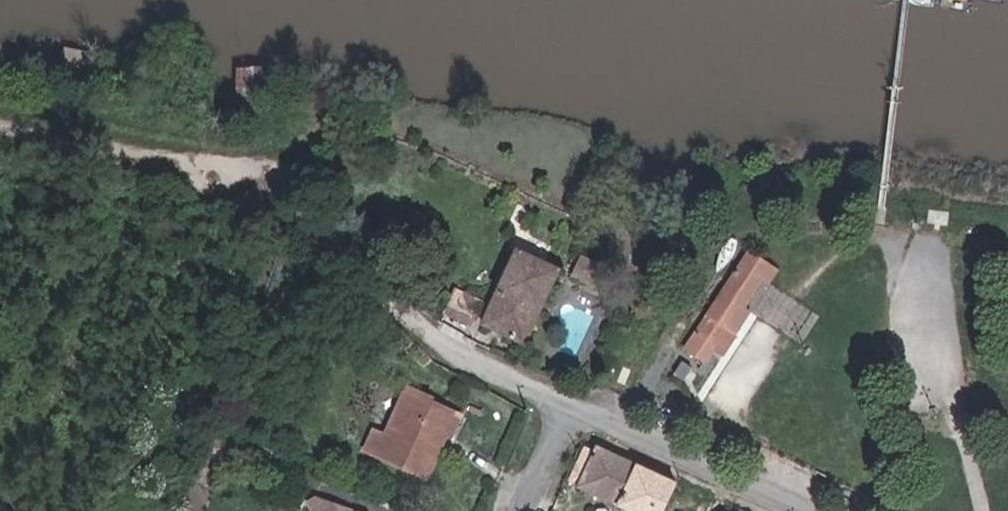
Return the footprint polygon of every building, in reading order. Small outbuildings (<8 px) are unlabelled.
[(756,267),(763,271),(772,257),(742,238),(692,319),(710,331),(720,317),(730,324),(744,301),(738,296),(756,267)] [(486,336),(529,355),(562,279),(518,261),(486,336)] [(454,304),(445,325),(471,336),(480,315),(454,304)] [(395,387),(406,392),(411,380),(400,375),(395,387)] [(440,423),(445,424),(453,402),(425,391),(426,385),(411,380),(406,392),(395,387),(386,411),(394,414),(388,429),(380,426),(370,423),(361,444),(422,467),(440,423)] [(380,426),(388,429),(394,414),(386,411),(380,426)] [(201,445),(212,448),(217,434),(206,430),(201,445)] [(655,510),(671,472),(593,439),(577,477),(655,510)]
